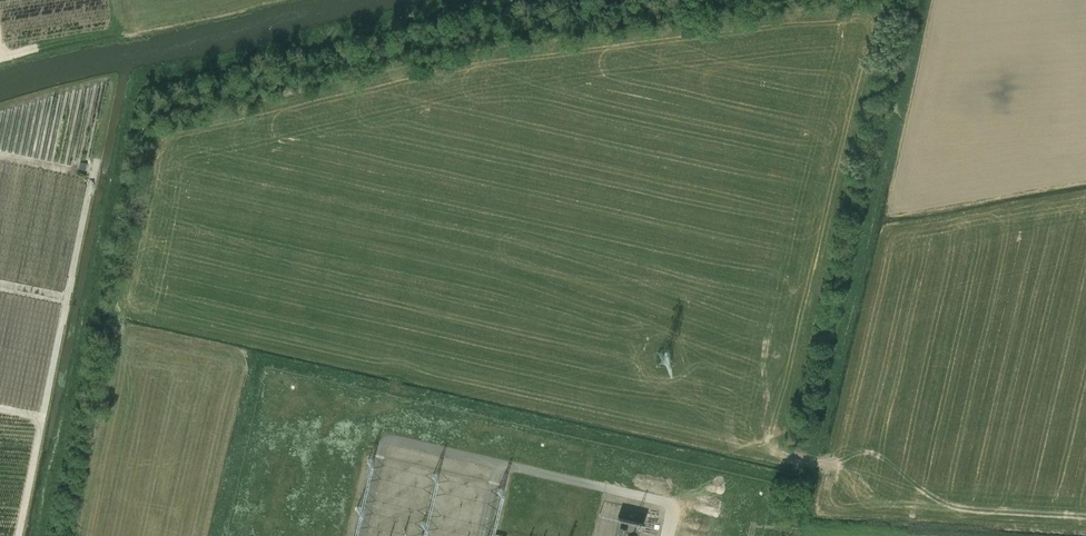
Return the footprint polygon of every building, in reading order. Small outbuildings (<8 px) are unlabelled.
[(640,525),(616,522),(614,535),(638,535),(640,525)]
